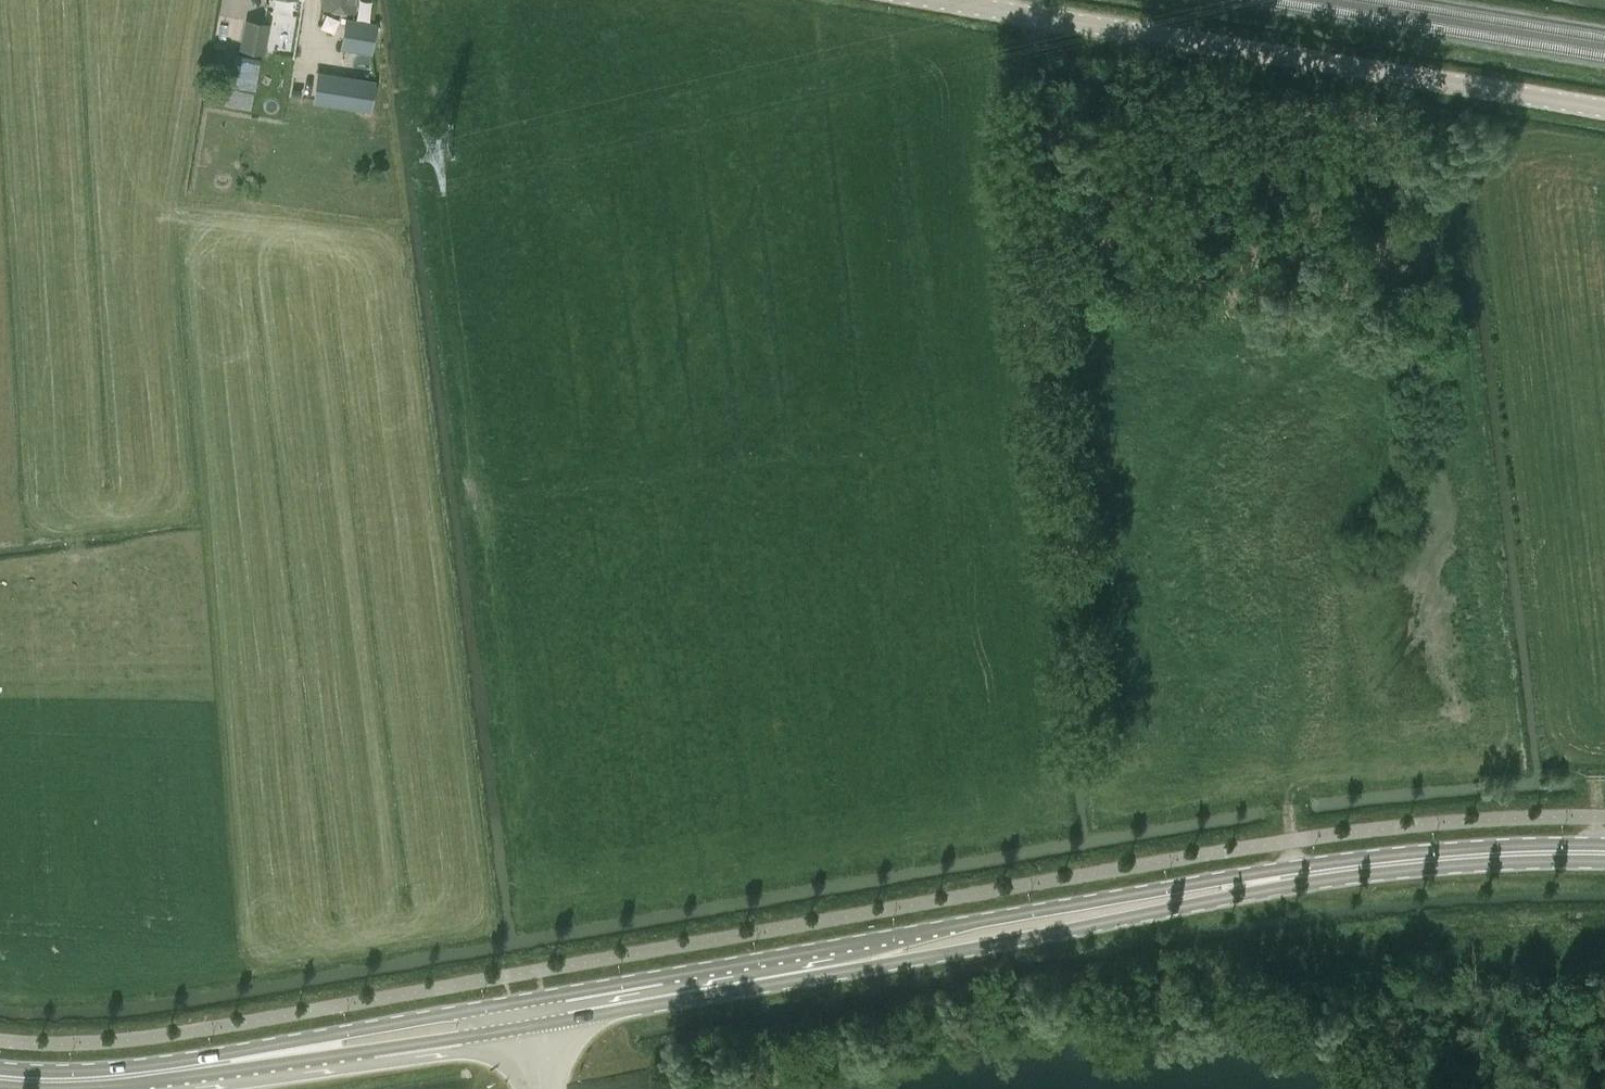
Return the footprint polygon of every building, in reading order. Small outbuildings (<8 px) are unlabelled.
[(321,4),(354,10),(356,0),(322,0),(321,4)] [(378,22),(346,17),(340,49),(372,53),(378,22)] [(265,53),(270,23),(245,19),(240,49),(265,53)] [(369,110),(374,81),(319,71),(313,102),(369,110)]
